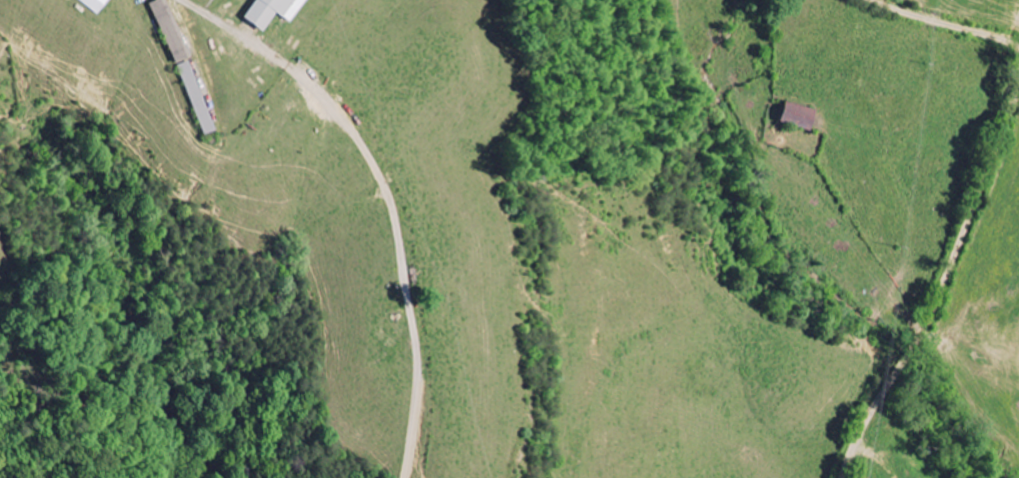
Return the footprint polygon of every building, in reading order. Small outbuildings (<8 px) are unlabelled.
[(95,15),(108,0),(78,0),(95,15)] [(166,0),(155,0),(148,3),(173,65),(190,58),(166,0)] [(306,0),(255,0),(242,19),(261,33),(275,13),(290,23),(306,0)] [(200,135),(212,131),(190,62),(178,65),(200,135)] [(806,131),(813,111),(782,101),(775,121),(806,131)]
